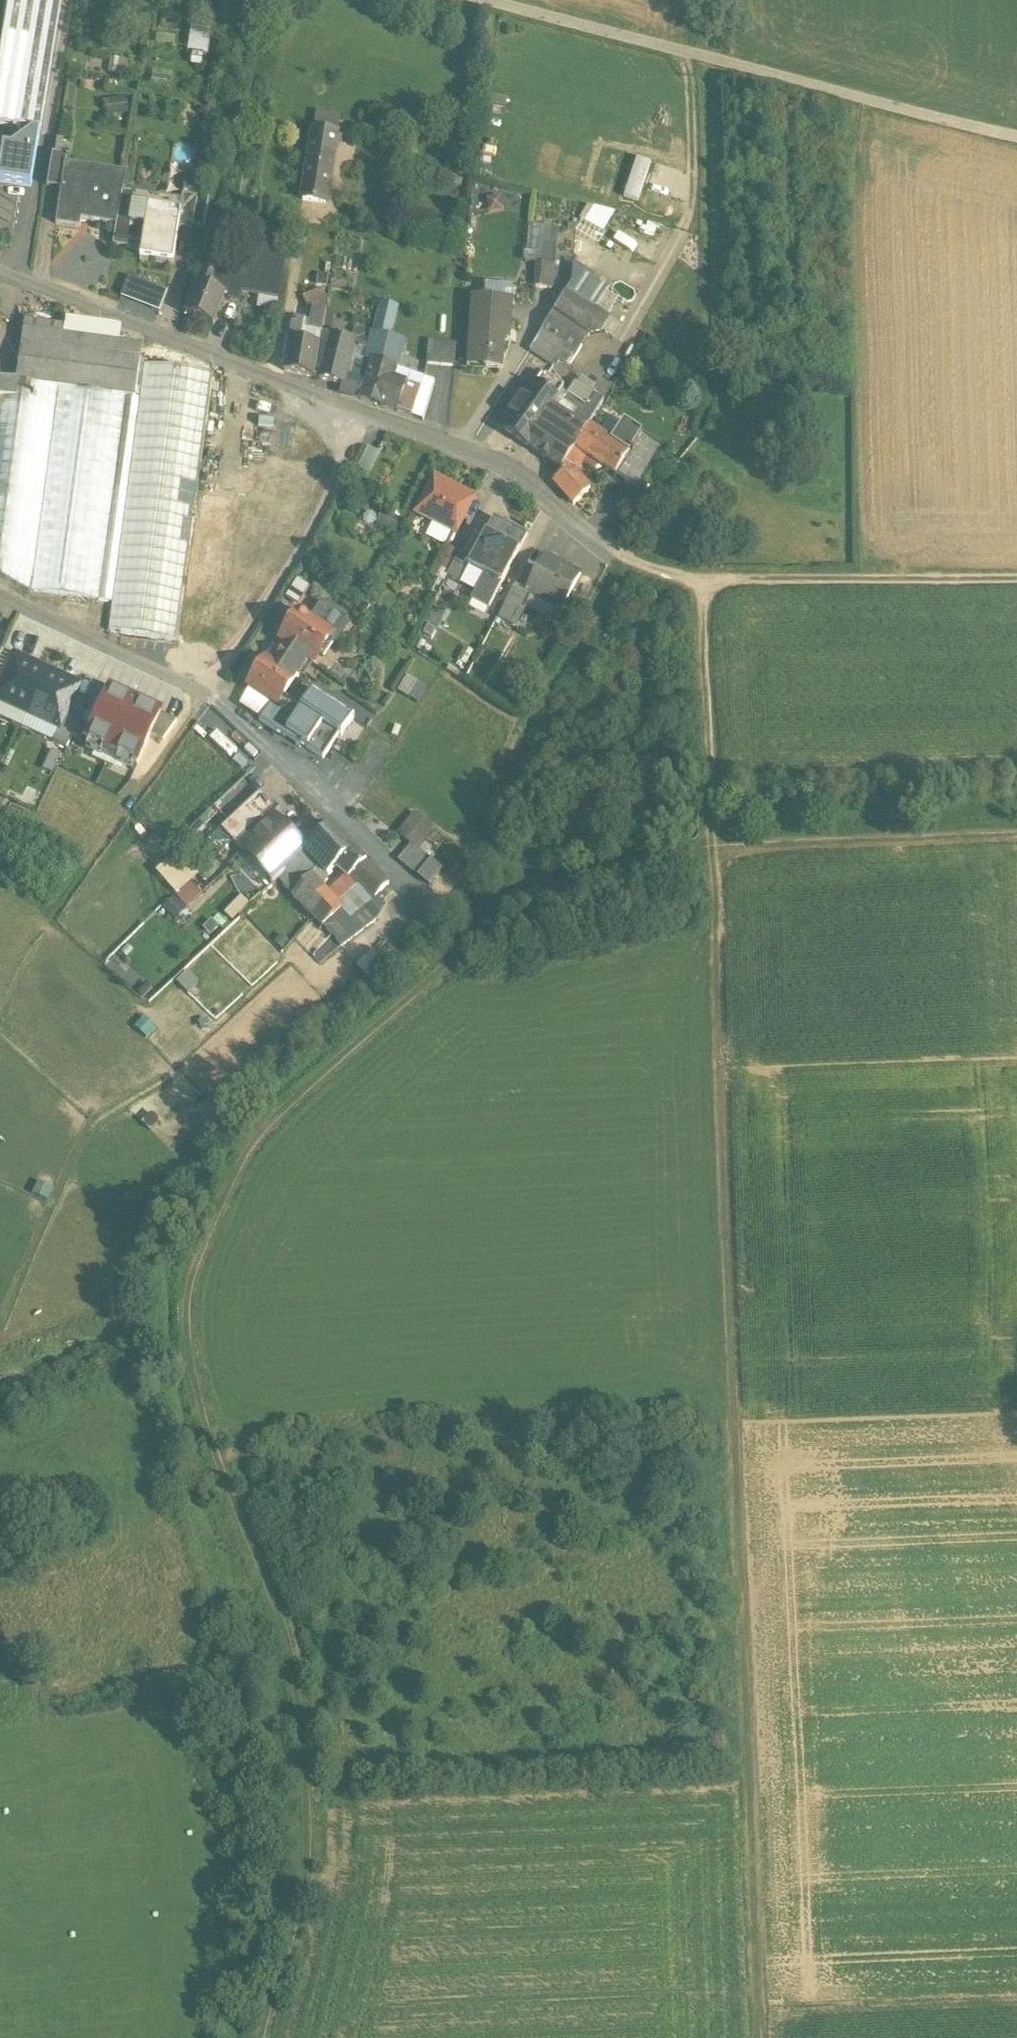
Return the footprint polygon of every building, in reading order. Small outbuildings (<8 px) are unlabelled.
[(0,54),(0,125),(13,127),(22,139),(34,130),(40,132),(61,4),(38,0),(9,0),(0,54)] [(315,126),(337,129),(340,115),(317,112),(315,126)] [(337,129),(315,126),(312,148),(334,152),(337,129)] [(31,185),(40,132),(34,130),(22,139),(12,148),(3,145),(0,167),(0,181),(31,185)] [(334,152),(312,148),(309,166),(331,171),(334,152)] [(67,156),(53,154),(47,187),(61,189),(64,173),(66,163),(67,156)] [(126,173),(66,163),(64,173),(61,189),(55,224),(80,228),(82,220),(118,225),(123,193),(126,173)] [(331,171),(309,166),(303,200),(326,204),(331,171)] [(472,203),(499,212),(506,189),(479,180),(472,203)] [(181,203),(123,193),(118,225),(114,247),(151,253),(150,261),(173,265),(179,230),(181,214),(179,213),(181,203)] [(197,199),(182,197),(181,203),(179,213),(181,214),(179,230),(192,232),(197,199)] [(217,202),(197,199),(192,232),(212,235),(217,202)] [(589,205),(580,219),(603,232),(613,212),(589,205)] [(559,229),(543,227),(538,262),(556,264),(559,229)] [(220,255),(193,244),(190,264),(203,269),(213,272),(220,255)] [(217,274),(211,289),(226,295),(237,300),(241,291),(276,297),(282,267),(281,266),(247,260),(243,281),(232,277),(231,280),(217,274)] [(556,264),(538,262),(535,287),(553,289),(556,264)] [(582,268),(566,292),(593,310),(609,286),(582,268)] [(217,274),(203,269),(197,283),(211,289),(217,274)] [(163,311),(170,290),(130,276),(123,297),(163,311)] [(211,289),(197,283),(185,314),(213,325),(226,295),(211,289)] [(320,290),(302,297),(306,306),(324,298),(320,290)] [(593,310),(566,292),(553,311),(588,335),(601,316),(593,310)] [(322,324),(327,297),(310,304),(308,320),(322,324)] [(512,300),(472,297),(468,367),(502,369),(505,329),(510,329),(512,300)] [(379,303),(371,334),(389,338),(397,308),(379,303)] [(588,335),(553,311),(530,350),(553,365),(558,357),(569,364),(588,335)] [(305,316),(296,314),(296,317),(294,317),(290,340),(301,342),(305,320),(305,316)] [(308,320),(305,320),(301,342),(319,345),(322,324),(308,320)] [(64,327),(24,322),(22,342),(61,347),(64,327)] [(332,326),(322,324),(319,345),(318,355),(325,357),(330,335),(332,326)] [(371,334),(354,331),(351,340),(353,341),(352,346),(368,349),(371,334)] [(372,361),(394,368),(402,343),(389,338),(371,334),(368,349),(352,346),(346,375),(366,381),(368,377),(368,375),(361,373),(365,362),(366,363),(367,359),(372,361)] [(351,340),(330,335),(325,357),(320,378),(319,379),(343,385),(352,346),(353,341),(351,340)] [(301,342),(290,340),(284,369),(314,377),(318,355),(319,345),(301,342)] [(430,364),(457,364),(457,340),(430,340),(430,364)] [(61,347),(22,342),(16,381),(18,381),(56,386),(126,396),(138,398),(143,364),(144,359),(61,347)] [(325,357),(318,355),(314,377),(320,378),(325,357)] [(394,368),(372,361),(371,364),(368,375),(368,377),(390,381),(391,379),(394,368)] [(366,363),(365,362),(361,373),(368,375),(371,364),(366,363)] [(213,373),(143,364),(138,398),(112,603),(107,631),(177,641),(213,373)] [(424,377),(394,368),(391,379),(405,384),(420,388),(424,377)] [(563,387),(546,375),(538,388),(555,399),(563,387)] [(366,381),(350,376),(344,393),(361,398),(366,381)] [(390,381),(368,377),(366,381),(361,398),(396,410),(401,396),(405,384),(391,379),(390,381)] [(411,415),(423,418),(434,381),(424,377),(420,388),(416,401),(411,415)] [(0,379),(0,397),(16,399),(18,381),(16,381),(0,379)] [(0,397),(0,577),(30,592),(56,386),(18,381),(16,399),(0,397)] [(420,388),(405,384),(401,396),(416,401),(420,388)] [(538,424),(521,412),(538,388),(534,385),(508,420),(503,417),(500,422),(505,425),(502,429),(524,444),(538,424)] [(126,396),(56,386),(30,592),(98,601),(126,396)] [(538,388),(521,412),(538,424),(555,399),(538,388)] [(545,427),(563,440),(575,421),(586,429),(603,401),(591,394),(584,405),(567,394),(545,427)] [(126,396),(98,601),(112,603),(138,398),(126,396)] [(416,401),(401,396),(396,410),(411,415),(416,401)] [(575,421),(563,440),(574,448),(586,429),(575,421)] [(641,432),(623,421),(610,441),(628,453),(630,450),(641,432)] [(563,440),(543,425),(528,446),(561,469),(565,463),(575,449),(574,448),(563,440)] [(610,441),(588,426),(586,429),(574,448),(582,454),(614,475),(615,474),(628,453),(610,441)] [(664,446),(641,432),(630,450),(654,464),(664,446)] [(582,454),(575,449),(565,463),(575,473),(583,460),(578,458),(582,454)] [(654,464),(630,450),(628,453),(615,474),(638,489),(654,464)] [(575,473),(565,463),(561,469),(564,471),(553,481),(573,505),(590,489),(575,473)] [(474,498),(434,477),(415,514),(455,535),(474,498)] [(201,491),(187,613),(227,618),(240,496),(201,491)] [(501,535),(488,528),(472,559),(467,567),(469,568),(484,576),(501,585),(527,535),(506,524),(501,535)] [(459,553),(449,547),(438,567),(449,572),(459,553)] [(472,559),(459,553),(449,572),(447,576),(461,583),(469,568),(467,567),(472,559)] [(580,574),(545,556),(526,592),(561,611),(580,574)] [(501,585),(484,576),(472,599),(489,608),(501,585)] [(300,600),(310,586),(301,580),(291,594),(300,600)] [(524,591),(515,586),(505,605),(514,609),(524,591)] [(321,607),(311,622),(332,636),(338,639),(348,625),(345,618),(327,606),(321,607)] [(294,623),(296,626),(293,629),(290,627),(281,641),(310,659),(314,663),(332,636),(311,622),(307,619),(305,617),(303,615),(301,614),(298,615),(296,616),(294,618),(294,621),(294,623)] [(310,659),(284,643),(271,663),(295,680),(310,659)] [(0,681),(0,704),(27,716),(49,669),(14,653),(1,680),(0,681)] [(271,663),(266,660),(247,687),(271,703),(277,707),(284,697),(295,680),(271,663)] [(82,685),(49,669),(27,716),(57,731),(60,732),(69,713),(82,685)] [(110,691),(96,685),(86,707),(99,713),(110,691)] [(99,713),(86,742),(137,766),(151,735),(161,715),(110,691),(99,713)] [(271,703),(259,721),(301,749),(303,746),(324,760),(340,736),(342,738),(354,719),(313,692),(302,708),(284,697),(277,707),(271,703)] [(80,718),(69,713),(60,732),(57,731),(52,741),(66,748),(80,718)] [(161,715),(151,735),(163,741),(176,722),(161,715)] [(271,805),(260,794),(221,831),(244,855),(249,850),(258,841),(246,829),(271,805)] [(271,805),(246,829),(258,841),(278,822),(279,823),(284,819),(271,805)] [(414,849),(431,830),(415,816),(398,836),(414,849)] [(258,841),(249,850),(274,877),(303,848),(279,823),(278,822),(258,841)] [(306,851),(305,853),(319,868),(327,876),(339,865),(353,851),(331,828),(306,851)] [(232,843),(221,831),(207,844),(218,856),(232,843)] [(303,848),(274,877),(269,880),(267,881),(272,887),(286,874),(284,873),(305,853),(306,851),(303,848)] [(353,851),(339,865),(350,875),(364,862),(353,851)] [(305,853),(284,873),(286,874),(299,889),(312,876),(319,868),(305,853)] [(195,876),(178,854),(156,873),(171,894),(195,876)] [(389,885),(364,862),(350,875),(375,899),(376,898),(379,901),(383,897),(380,894),(389,885)] [(327,876),(319,868),(312,876),(322,888),(327,880),(327,876)] [(322,888),(312,876),(299,889),(293,895),(323,926),(336,915),(342,909),(322,888)] [(171,894),(183,909),(198,897),(186,883),(171,894)] [(371,901),(348,919),(349,920),(357,932),(381,914),(371,901)] [(342,909),(336,915),(344,924),(349,920),(348,919),(342,909)] [(336,915),(323,926),(340,944),(357,932),(349,920),(344,924),(336,915)] [(375,950),(361,967),(375,979),(388,961),(375,950)]
